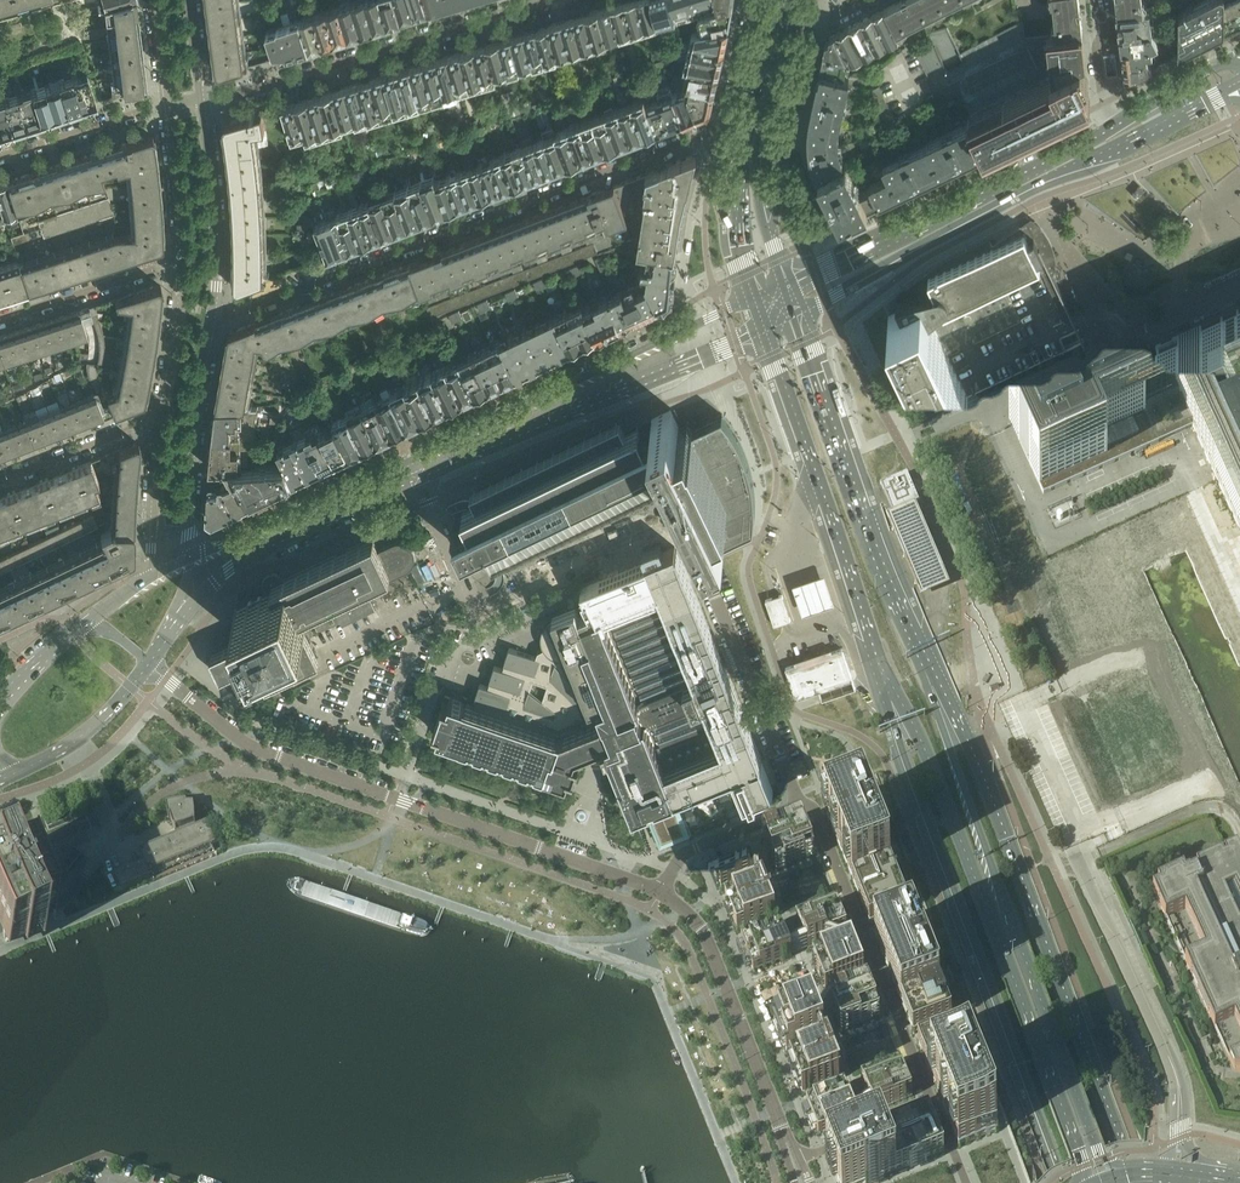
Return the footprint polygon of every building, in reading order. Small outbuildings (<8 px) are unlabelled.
[(63,0),(0,0),(0,18),(63,0)] [(104,4),(114,89),(111,89),(112,96),(126,92),(126,88),(147,85),(138,12),(136,0),(120,0),(104,4)] [(238,3),(237,0),(208,0),(217,71),(218,72),(218,73),(219,73),(220,74),(221,74),(223,73),(224,73),(246,66),(238,3)] [(353,3),(361,31),(374,27),(366,0),(362,0),(353,3)] [(374,27),(388,23),(380,0),(366,0),(374,27)] [(388,23),(401,19),(395,0),(380,0),(388,23)] [(401,19),(415,15),(410,0),(395,0),(401,19)] [(415,15),(429,11),(425,0),(410,0),(415,15)] [(429,11),(442,7),(440,0),(425,0),(429,11)] [(623,2),(632,31),(639,28),(640,31),(646,30),(645,27),(637,0),(629,0),(623,2)] [(645,27),(652,25),(653,27),(659,26),(651,0),(637,0),(645,27)] [(659,26),(663,39),(669,37),(681,33),(678,21),(671,0),(651,0),(659,26)] [(678,21),(699,15),(719,9),(717,0),(671,0),(678,21)] [(719,9),(733,4),(734,0),(717,0),(719,9)] [(903,2),(902,0),(901,0),(885,8),(897,31),(935,12),(929,0),(907,0),(903,2)] [(935,12),(958,0),(929,0),(935,12)] [(1057,35),(1047,36),(1047,38),(1048,38),(1048,37),(1064,35),(1064,36),(1065,36),(1065,35),(1081,33),(1081,34),(1083,33),(1080,13),(1078,13),(1077,7),(1080,7),(1079,0),(1053,0),(1057,35)] [(1117,12),(1143,9),(1142,0),(1116,0),(1117,12)] [(1179,54),(1224,31),(1224,0),(1206,0),(1179,14),(1179,54)] [(1224,31),(1233,26),(1234,28),(1239,25),(1239,0),(1224,0),(1224,31)] [(611,6),(619,35),(620,38),(625,36),(625,33),(632,31),(623,2),(611,6)] [(353,3),(339,7),(348,35),(361,31),(353,3)] [(733,4),(719,9),(699,15),(700,20),(704,20),(705,30),(730,26),(733,4)] [(619,35),(611,6),(598,10),(606,38),(607,42),(612,40),(611,37),(619,35)] [(348,35),(339,7),(327,10),(336,39),(348,35)] [(885,8),(872,15),(886,43),(899,37),(897,31),(885,8)] [(1143,9),(1117,12),(1120,35),(1152,31),(1150,9),(1154,9),(1154,8),(1153,8),(1143,9)] [(327,10),(314,14),(322,43),(336,39),(327,10)] [(606,38),(598,10),(585,13),(595,45),(601,44),(600,40),(606,38)] [(585,13),(573,17),(582,46),(588,44),(589,47),(595,45),(585,13)] [(322,43),(314,14),(300,18),(310,47),(322,43)] [(310,47),(300,18),(300,15),(295,17),(297,21),(283,25),(282,21),(273,23),(273,25),(269,27),(270,29),(267,30),(276,57),(288,54),(310,47)] [(872,15),(860,21),(874,49),(886,43),(872,15)] [(573,17),(561,21),(570,53),(576,51),(575,48),(582,46),(573,17)] [(561,21),(548,25),(557,53),(563,52),(564,55),(570,53),(561,21)] [(860,21),(848,27),(862,55),(874,49),(860,21)] [(1091,98),(1083,82),(1089,80),(1081,64),(1086,61),(1083,33),(1081,34),(1081,33),(1065,35),(1065,36),(1064,36),(1064,35),(1048,37),(1048,38),(1047,38),(1047,36),(1025,39),(1023,21),(961,53),(959,54),(963,62),(946,71),(957,95),(968,117),(970,122),(984,150),(985,149),(984,147),(1017,131),(1018,133),(1019,133),(1067,110),(1066,107),(1076,103),(1077,105),(1091,98)] [(536,28),(545,57),(546,60),(552,59),(551,55),(557,53),(548,25),(536,28)] [(730,26),(705,30),(695,31),(693,42),(695,43),(725,50),(730,26)] [(848,27),(836,33),(849,59),(850,61),(862,55),(848,27)] [(536,28),(524,32),(533,64),(539,62),(538,59),(545,57),(536,28)] [(1152,31),(1120,35),(1122,48),(1150,44),(1156,41),(1152,31)] [(524,32),(511,36),(520,65),(527,63),(528,66),(533,64),(524,32)] [(849,59),(836,33),(829,37),(829,40),(825,42),(820,70),(821,70),(849,76),(849,75),(848,75),(850,66),(847,65),(847,63),(845,63),(845,61),(849,59)] [(511,36),(499,40),(509,72),(514,70),(514,67),(520,65),(511,36)] [(669,37),(663,39),(665,48),(672,46),(669,37)] [(499,40),(486,44),(495,73),(497,72),(499,80),(510,76),(509,72),(499,40)] [(725,50),(695,43),(693,42),(687,68),(693,69),(720,75),(725,50)] [(486,44),(473,47),(484,82),(497,78),(495,73),(486,44)] [(1150,44),(1122,48),(1123,61),(1146,59),(1146,52),(1151,51),(1150,44)] [(473,47),(460,51),(471,86),(484,82),(473,47)] [(447,55),(457,88),(458,90),(471,86),(460,51),(447,55)] [(457,88),(447,55),(435,59),(444,92),(450,111),(456,109),(451,90),(457,88)] [(422,63),(432,95),(433,99),(439,97),(437,94),(444,92),(435,59),(422,63)] [(1146,59),(1123,61),(1125,77),(1126,80),(1127,81),(1129,79),(1144,72),(1147,70),(1152,68),(1146,59)] [(410,67),(420,99),(421,103),(426,101),(425,98),(432,95),(422,63),(410,67)] [(644,72),(642,64),(630,68),(632,76),(644,72)] [(397,71),(406,103),(408,107),(412,106),(411,102),(420,99),(410,67),(397,71)] [(720,75),(693,69),(689,84),(691,84),(688,92),(697,116),(706,112),(710,108),(720,75)] [(843,104),(848,84),(849,76),(821,70),(819,78),(818,77),(814,98),(843,104)] [(72,76),(73,80),(82,106),(97,101),(87,71),(72,76)] [(384,75),(394,107),(395,111),(400,109),(399,106),(406,103),(397,71),(384,75)] [(371,79),(380,111),(382,115),(387,113),(385,110),(394,107),(384,75),(371,79)] [(58,81),(59,84),(68,110),(82,106),(73,80),(65,83),(64,79),(58,81)] [(371,79),(357,83),(369,119),(374,117),(373,113),(380,111),(371,79)] [(369,119),(357,83),(345,86),(356,120),(356,123),(369,119)] [(44,85),(45,89),(54,115),(68,110),(59,84),(51,87),(50,84),(44,85)] [(345,86),(333,90),(342,120),(349,118),(350,122),(356,120),(345,86)] [(879,87),(871,90),(889,128),(897,124),(879,87)] [(30,90),(31,94),(40,120),(54,115),(45,89),(37,92),(36,88),(30,90)] [(673,91),(673,93),(684,121),(697,116),(688,92),(687,89),(678,93),(677,89),(673,91)] [(333,90),(320,94),(331,130),(337,129),(335,125),(343,122),(342,120),(333,90)] [(16,94),(18,98),(26,124),(40,120),(31,94),(23,96),(22,92),(16,94)] [(673,93),(659,99),(670,126),(684,121),(673,93)] [(320,94),(308,98),(319,134),(331,130),(320,94)] [(3,99),(4,102),(12,128),(26,124),(18,98),(9,101),(8,97),(3,99)] [(295,102),(305,133),(307,138),(319,134),(308,98),(295,102)] [(644,98),(631,103),(644,136),(656,132),(646,103),(644,98)] [(843,104),(814,98),(810,113),(809,119),(809,123),(809,125),(838,127),(843,104)] [(659,99),(646,103),(656,132),(670,126),(659,99)] [(12,128),(4,102),(0,103),(0,132),(12,128)] [(295,102),(282,106),(293,137),(305,133),(295,102)] [(529,103),(519,106),(521,113),(531,110),(529,103)] [(644,136),(631,103),(619,108),(631,141),(644,136)] [(631,141),(619,108),(606,113),(618,146),(631,141)] [(263,216),(262,199),(261,181),(259,164),(257,147),(254,131),(266,129),(263,112),(227,122),(226,123),(225,124),(225,125),(224,126),(226,134),(228,151),(230,168),(232,184),(234,201),(235,218),(235,235),(236,251),(236,268),(235,286),(235,287),(236,287),(236,288),(236,289),(237,289),(238,289),(239,289),(240,289),(264,280),(264,251),(264,234),(263,216)] [(618,146),(606,113),(593,118),(606,151),(618,146)] [(606,151),(593,118),(580,122),(593,156),(606,151)] [(468,122),(455,127),(458,135),(470,131),(468,122)] [(593,156),(580,122),(567,127),(580,161),(593,156)] [(970,122),(926,143),(940,171),(984,150),(970,122)] [(838,127),(809,125),(809,127),(809,129),(809,133),(809,136),(809,146),(810,149),(841,142),(838,127)] [(580,161),(567,127),(554,132),(555,135),(567,165),(580,161)] [(149,135),(109,148),(115,167),(116,170),(125,167),(128,167),(130,183),(132,199),(133,216),(134,232),(162,232),(162,215),(160,198),(159,180),(154,138),(153,137),(152,136),(151,135),(150,135),(149,135)] [(432,143),(430,135),(422,138),(424,146),(432,143)] [(567,165),(555,135),(544,139),(555,170),(567,165)] [(555,170),(544,139),(533,143),(545,174),(555,170)] [(841,142),(810,149),(810,152),(811,156),(812,158),(812,161),(813,163),(814,167),(815,166),(820,176),(846,163),(841,142)] [(545,174),(533,143),(522,147),(534,178),(545,174)] [(884,165),(888,174),(897,191),(940,171),(926,143),(885,164),(884,165)] [(534,178),(522,147),(511,151),(513,155),(523,182),(534,178)] [(115,167),(109,148),(76,159),(85,184),(104,182),(101,171),(115,167)] [(615,184),(411,263),(420,288),(431,318),(623,244),(648,248),(676,253),(681,224),(689,185),(697,155),(695,153),(615,184)] [(523,182),(513,155),(507,157),(505,153),(500,155),(501,159),(512,187),(523,182)] [(512,187),(501,159),(496,161),(494,157),(489,159),(491,163),(502,190),(512,187)] [(882,158),(852,173),(858,185),(861,190),(870,185),(869,183),(874,181),(870,173),(878,169),(882,177),(888,174),(884,165),(885,164),(882,158)] [(76,159),(41,170),(50,195),(69,193),(85,184),(76,159)] [(502,190),(491,163),(485,166),(483,161),(478,163),(480,167),(490,195),(502,190)] [(847,163),(846,163),(820,176),(831,198),(858,185),(852,173),(847,163)] [(490,195),(480,167),(474,170),(473,165),(467,167),(469,172),(480,199),(490,195)] [(69,193),(50,195),(33,204),(15,207),(17,214),(23,231),(10,235),(18,259),(20,263),(115,233),(134,232),(133,216),(132,199),(130,183),(128,167),(125,167),(116,170),(115,167),(101,171),(104,182),(85,184),(69,193)] [(870,185),(878,200),(897,191),(888,174),(882,177),(878,169),(870,173),(874,181),(869,183),(870,185)] [(50,195),(41,170),(7,181),(15,207),(33,204),(50,195)] [(480,199),(469,172),(463,174),(461,170),(457,171),(458,175),(469,203),(480,199)] [(469,203),(458,175),(452,178),(451,174),(446,175),(448,179),(458,207),(469,203)] [(458,207),(448,179),(442,182),(440,177),(435,179),(447,211),(458,207)] [(447,211),(435,179),(422,184),(435,216),(447,211)] [(0,183),(0,204),(4,218),(17,214),(15,207),(7,181),(0,183)] [(435,216),(422,184),(409,189),(422,221),(435,216)] [(858,185),(831,198),(841,217),(853,211),(853,212),(868,205),(861,190),(858,185)] [(870,185),(861,190),(868,205),(868,204),(878,200),(870,185)] [(1140,189),(1137,187),(1131,193),(1136,197),(1142,192),(1140,189)] [(422,221),(409,189),(397,194),(409,226),(422,221)] [(409,226),(397,194),(384,198),(396,231),(409,226)] [(396,231),(384,198),(371,203),(372,206),(383,236),(396,231)] [(383,236),(372,206),(365,208),(364,203),(359,205),(361,210),(372,240),(383,236)] [(372,240),(361,210),(355,212),(353,207),(348,209),(350,214),(362,244),(372,240)] [(362,244),(350,214),(344,216),(342,211),(337,213),(338,215),(351,248),(362,244)] [(1165,215),(1162,212),(1156,218),(1161,223),(1167,217),(1165,215)] [(351,248),(338,215),(327,219),(340,252),(351,248)] [(340,252),(327,219),(316,223),(329,256),(340,252)] [(299,231),(314,230),(314,222),(298,223),(299,231)] [(1053,326),(1074,317),(1053,274),(1046,278),(1045,277),(1039,266),(1040,266),(1037,259),(1045,256),(1040,246),(1039,246),(1037,242),(1029,246),(1022,231),(1019,226),(1021,225),(1020,224),(996,240),(997,241),(999,239),(1001,243),(928,278),(934,290),(927,292),(896,300),(901,311),(888,317),(935,413),(968,398),(968,397),(1065,351),(1062,343),(1056,332),(1053,326)] [(115,233),(20,263),(28,289),(160,247),(161,246),(162,246),(162,245),(163,245),(163,244),(163,243),(162,232),(134,232),(115,233)] [(675,267),(677,254),(677,253),(676,253),(648,248),(646,263),(675,267)] [(0,265),(0,298),(28,289),(20,263),(18,259),(0,265)] [(675,267),(646,263),(643,262),(642,267),(648,268),(647,276),(674,281),(675,267)] [(336,324),(352,315),(370,311),(386,302),(404,298),(420,288),(411,263),(232,331),(231,331),(230,332),(230,333),(217,406),(247,405),(258,341),(264,342),(267,350),(283,341),(302,337),(317,328),(336,324)] [(585,271),(581,263),(576,265),(580,274),(585,271)] [(580,274),(576,265),(571,268),(575,276),(580,274)] [(575,276),(571,268),(566,270),(570,278),(575,276)] [(570,278),(566,270),(561,273),(565,281),(570,278)] [(674,281),(647,276),(647,279),(659,305),(670,300),(673,296),(674,281)] [(544,278),(539,280),(542,288),(547,286),(544,278)] [(659,305),(647,279),(623,290),(623,288),(608,295),(621,323),(659,305)] [(542,288),(539,280),(534,282),(537,290),(542,288)] [(117,390),(107,394),(114,413),(142,402),(143,401),(144,401),(144,400),(145,399),(149,377),(152,360),(158,326),(160,309),(162,289),(162,288),(162,287),(161,287),(161,286),(160,285),(159,285),(158,285),(157,285),(115,298),(116,304),(131,306),(129,322),(127,338),(124,355),(121,371),(117,390)] [(515,288),(510,291),(514,299),(519,296),(515,288)] [(514,299),(510,291),(505,293),(509,301),(514,299)] [(621,323),(608,295),(596,301),(609,329),(621,323)] [(487,299),(482,301),(487,310),(491,307),(487,299)] [(487,310),(482,301),(477,304),(482,312),(487,310)] [(596,301),(585,306),(584,307),(597,335),(609,329),(596,301)] [(597,335),(584,307),(585,306),(582,302),(568,308),(584,341),(597,335)] [(87,333),(102,328),(97,313),(92,315),(90,307),(0,336),(0,347),(4,360),(87,333)] [(1156,345),(1158,351),(1192,427),(1239,532),(1239,307),(1156,345)] [(584,341),(568,308),(555,315),(571,348),(584,341)] [(459,310),(454,312),(458,320),(463,318),(459,310)] [(458,320),(454,312),(449,315),(453,323),(458,320)] [(571,348),(555,315),(542,321),(557,354),(571,348)] [(557,354),(542,321),(528,328),(544,360),(557,354)] [(105,358),(105,351),(105,342),(105,341),(104,338),(104,335),(103,331),(102,328),(87,333),(88,337),(89,341),(89,343),(89,348),(89,350),(89,352),(89,355),(88,359),(91,359),(91,363),(90,368),(91,369),(91,370),(91,373),(92,375),(92,376),(93,378),(100,396),(107,394),(99,375),(98,370),(98,363),(103,364),(105,358)] [(544,360),(528,328),(515,334),(530,367),(544,360)] [(515,334),(502,340),(501,341),(517,373),(530,367),(515,334)] [(517,373),(501,341),(502,340),(502,339),(487,346),(503,380),(517,373)] [(503,380),(487,346),(474,352),(490,386),(503,380)] [(1124,366),(1009,417),(1043,494),(1192,427),(1158,351),(1124,366)] [(490,386),(474,352),(460,359),(476,393),(490,386)] [(66,364),(66,363),(65,358),(56,362),(56,368),(66,364)] [(476,393),(460,359),(446,365),(463,399),(476,393)] [(463,399),(446,365),(433,372),(449,406),(463,399)] [(60,372),(54,375),(54,376),(56,381),(62,379),(60,373),(60,372)] [(449,406),(433,372),(419,378),(436,412),(449,406)] [(436,412),(419,378),(405,385),(406,386),(422,419),(436,412)] [(23,381),(12,385),(14,391),(19,390),(25,388),(25,387),(23,381)] [(33,388),(29,390),(32,396),(41,392),(39,386),(33,388)] [(422,419),(406,386),(392,393),(407,426),(422,419)] [(407,426),(392,393),(378,400),(393,433),(407,426)] [(35,444),(105,417),(114,413),(107,394),(100,396),(103,404),(100,406),(96,394),(26,422),(35,444)] [(393,433),(378,400),(363,407),(379,440),(393,433)] [(255,437),(258,405),(247,405),(217,406),(214,435),(213,439),(255,437)] [(379,440),(363,407),(349,414),(365,446),(379,440)] [(463,510),(470,526),(455,533),(464,551),(480,543),(493,570),(667,487),(662,475),(675,468),(705,531),(713,548),(754,528),(756,515),(756,506),(755,498),(754,485),(752,472),(749,464),(747,456),(742,444),(738,436),(735,432),(731,426),(728,422),(722,414),(698,426),(693,428),(692,429),(688,421),(679,426),(671,410),(652,419),(659,435),(646,441),(639,426),(626,432),(620,421),(471,492),(476,504),(463,510)] [(365,446),(349,414),(334,421),(336,424),(350,453),(365,446)] [(26,422),(0,432),(0,458),(35,444),(26,422)] [(350,453),(336,424),(328,428),(327,426),(321,429),(336,460),(350,453)] [(336,460),(321,429),(321,428),(307,435),(323,466),(336,460)] [(323,466),(307,435),(293,441),(308,473),(323,466)] [(252,465),(255,437),(213,439),(211,468),(227,467),(235,466),(252,465)] [(308,473),(293,441),(279,448),(286,463),(294,480),(308,473)] [(113,567),(132,558),(133,557),(134,556),(134,555),(134,554),(134,530),(134,513),(135,496),(136,480),(138,463),(140,446),(140,445),(139,444),(139,443),(138,443),(137,443),(136,443),(105,455),(106,460),(118,461),(117,478),(116,495),(115,512),(114,529),(110,529),(102,533),(98,524),(94,515),(0,559),(0,620),(113,567)] [(73,468),(60,473),(72,502),(99,492),(95,482),(99,480),(91,461),(73,468)] [(252,465),(235,466),(239,476),(239,477),(250,501),(294,480),(286,463),(252,465)] [(239,476),(235,466),(227,467),(230,475),(225,480),(224,482),(236,508),(250,501),(239,477),(239,476)] [(60,473),(47,478),(28,486),(39,515),(72,502),(60,473)] [(893,513),(919,502),(907,473),(881,484),(893,513)] [(236,508),(224,482),(210,483),(208,517),(212,520),(236,508)] [(8,493),(0,496),(0,511),(7,528),(22,522),(39,515),(28,486),(8,493)] [(915,504),(886,516),(921,598),(950,585),(915,504)] [(101,512),(94,515),(98,524),(105,520),(101,512)] [(320,665),(304,631),(302,626),(307,624),(302,613),(331,599),(343,623),(377,607),(365,583),(382,575),(384,578),(409,566),(411,565),(413,563),(414,561),(416,559),(416,557),(417,555),(417,553),(417,550),(417,548),(416,546),(415,544),(413,542),(411,540),(409,539),(407,538),(405,537),(403,537),(400,537),(397,537),(391,526),(373,535),(373,536),(284,579),(282,576),(282,575),(281,575),(280,574),(280,573),(278,573),(276,572),(275,572),(273,572),(272,572),(271,572),(269,573),(268,573),(267,575),(266,575),(265,577),(265,578),(264,578),(264,579),(264,580),(264,581),(264,583),(265,586),(268,593),(235,608),(240,618),(236,620),(239,629),(244,640),(211,656),(221,676),(253,661),(258,671),(266,690),(320,665)] [(761,757),(677,549),(676,549),(675,546),(663,551),(647,558),(646,558),(582,584),(583,588),(585,593),(676,795),(733,772),(732,771),(733,771),(734,772),(738,770),(750,801),(757,798),(756,796),(754,793),(770,787),(772,790),(772,791),(773,790),(761,758),(761,757)] [(825,574),(792,584),(802,616),(835,605),(825,574)] [(676,795),(585,593),(582,595),(590,609),(579,613),(576,605),(553,614),(556,620),(555,621),(554,621),(553,622),(552,622),(552,623),(551,623),(551,624),(550,624),(549,625),(548,626),(548,627),(547,628),(547,629),(546,630),(546,631),(546,632),(546,633),(545,634),(545,635),(545,636),(545,637),(545,638),(545,639),(545,640),(545,641),(546,641),(546,642),(546,643),(546,644),(547,644),(547,645),(547,646),(544,648),(538,651),(536,657),(510,647),(505,662),(505,663),(503,668),(495,665),(490,681),(488,686),(483,684),(481,683),(480,683),(475,698),(476,699),(474,704),(473,705),(467,703),(450,697),(448,702),(444,700),(443,700),(442,702),(443,702),(435,725),(434,725),(434,726),(435,727),(439,728),(437,733),(450,738),(457,740),(460,741),(459,742),(545,771),(548,772),(567,779),(570,772),(574,773),(575,774),(575,772),(574,771),(578,760),(579,761),(580,759),(569,755),(577,752),(580,751),(579,749),(585,746),(586,747),(586,748),(587,748),(588,749),(589,749),(590,749),(591,749),(592,748),(593,748),(593,747),(594,747),(594,746),(594,745),(594,744),(594,743),(600,740),(601,742),(604,741),(637,825),(649,820),(660,846),(692,833),(683,811),(682,809),(676,795)] [(791,619),(782,594),(777,596),(766,600),(774,625),(786,621),(791,619)] [(856,688),(842,648),(787,668),(796,699),(819,691),(822,699),(856,688)] [(1126,674),(1082,691),(1093,718),(1105,714),(1103,708),(1110,705),(1107,696),(1124,689),(1126,694),(1135,690),(1134,687),(1132,688),(1126,674)] [(864,800),(825,815),(854,889),(868,923),(907,907),(894,874),(864,800)] [(138,851),(142,860),(114,872),(119,885),(147,874),(215,846),(211,836),(208,825),(213,823),(215,822),(214,821),(196,828),(195,824),(196,824),(194,806),(187,806),(187,804),(177,804),(167,806),(168,818),(169,818),(169,817),(170,817),(175,831),(176,831),(178,835),(138,851)] [(33,853),(17,815),(0,822),(0,866),(33,853)] [(803,824),(768,838),(780,866),(814,853),(803,824)] [(1198,868),(1194,870),(1195,871),(1192,872),(1190,874),(1189,872),(1185,874),(1183,869),(1158,881),(1160,885),(1153,889),(1165,917),(1185,908),(1205,951),(1187,959),(1185,960),(1235,1071),(1239,1071),(1239,852),(1237,845),(1224,851),(1226,856),(1224,857),(1222,852),(1198,863),(1196,864),(1198,868)] [(725,855),(708,862),(720,891),(746,880),(753,877),(741,849),(725,855)] [(8,949),(10,948),(9,948),(16,944),(24,941),(26,946),(27,945),(27,944),(42,938),(43,938),(44,938),(38,922),(53,916),(53,917),(55,916),(50,906),(36,871),(32,861),(30,862),(16,869),(11,857),(9,858),(9,859),(0,862),(0,930),(8,949)] [(759,890),(725,903),(736,932),(770,918),(759,890)] [(838,905),(804,918),(816,947),(850,934),(838,905)] [(909,926),(875,939),(903,1011),(912,1034),(952,1018),(943,996),(914,924),(909,926)] [(775,930),(741,943),(752,972),(786,958),(775,930)] [(856,949),(822,963),(834,991),(868,978),(856,949)] [(872,990),(838,1004),(850,1032),(884,1019),(872,990)] [(809,1015),(775,1028),(786,1057),(820,1043),(809,1015)] [(956,1030),(918,1046),(935,1088),(959,1148),(997,1132),(973,1072),(956,1030)] [(825,1054),(791,1068),(802,1096),(836,1083),(825,1054)] [(902,1067),(868,1080),(872,1090),(877,1102),(879,1109),(893,1103),(913,1095),(906,1077),(902,1067)] [(840,1093),(806,1106),(818,1135),(852,1121),(840,1093)] [(929,1116),(882,1135),(827,1157),(837,1182),(870,1182),(897,1172),(944,1153),(929,1116)]
